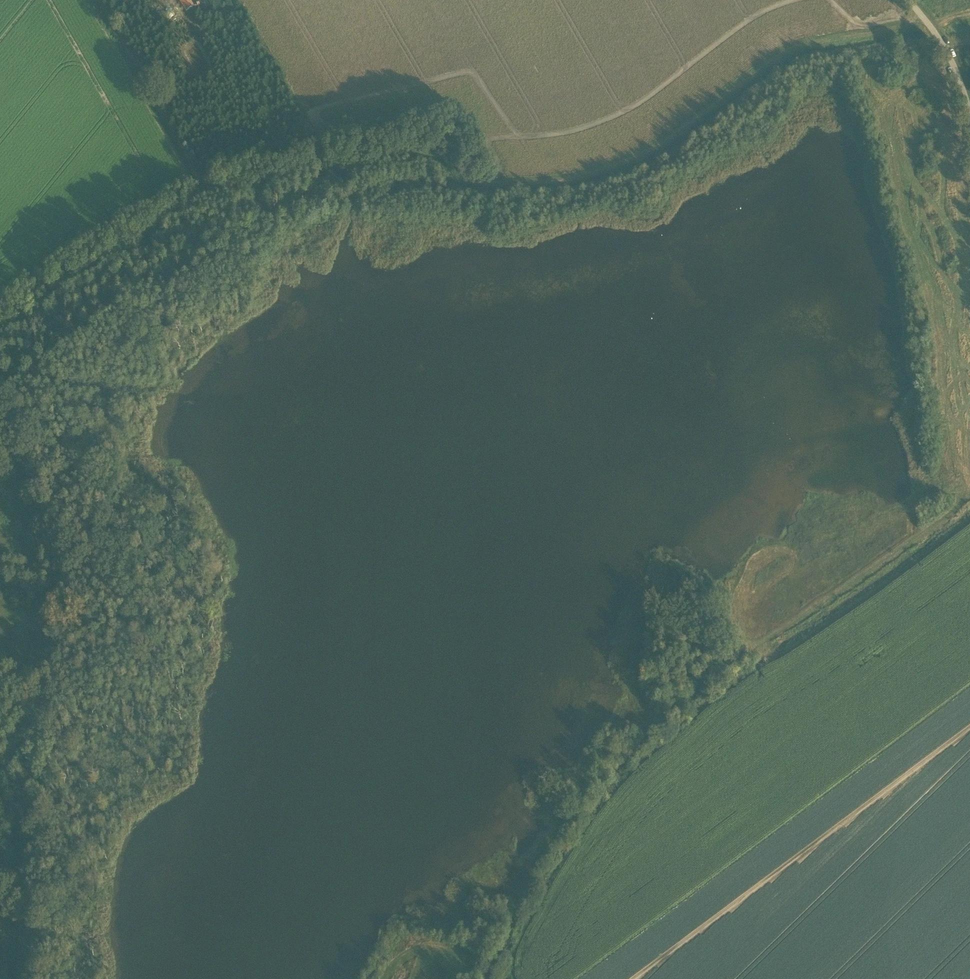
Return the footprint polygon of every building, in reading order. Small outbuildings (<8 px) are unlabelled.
[(186,11),(194,6),(190,0),(179,0),(186,11)]
